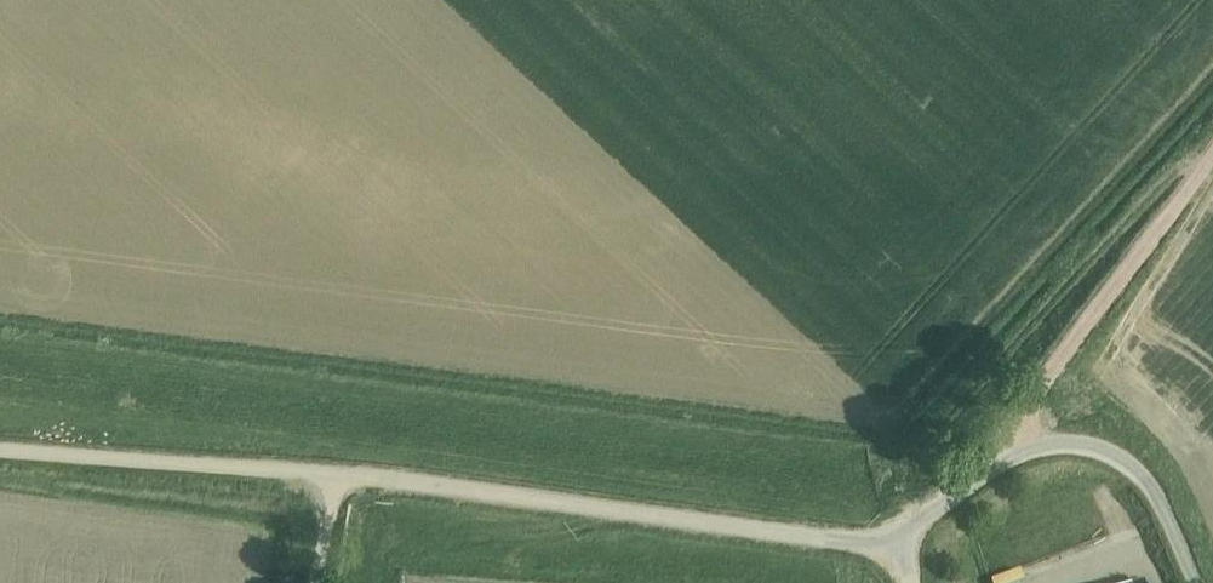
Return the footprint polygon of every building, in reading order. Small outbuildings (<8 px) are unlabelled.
[(993,582),(1023,582),(1027,581),(1022,569),(992,581),(993,582)]
